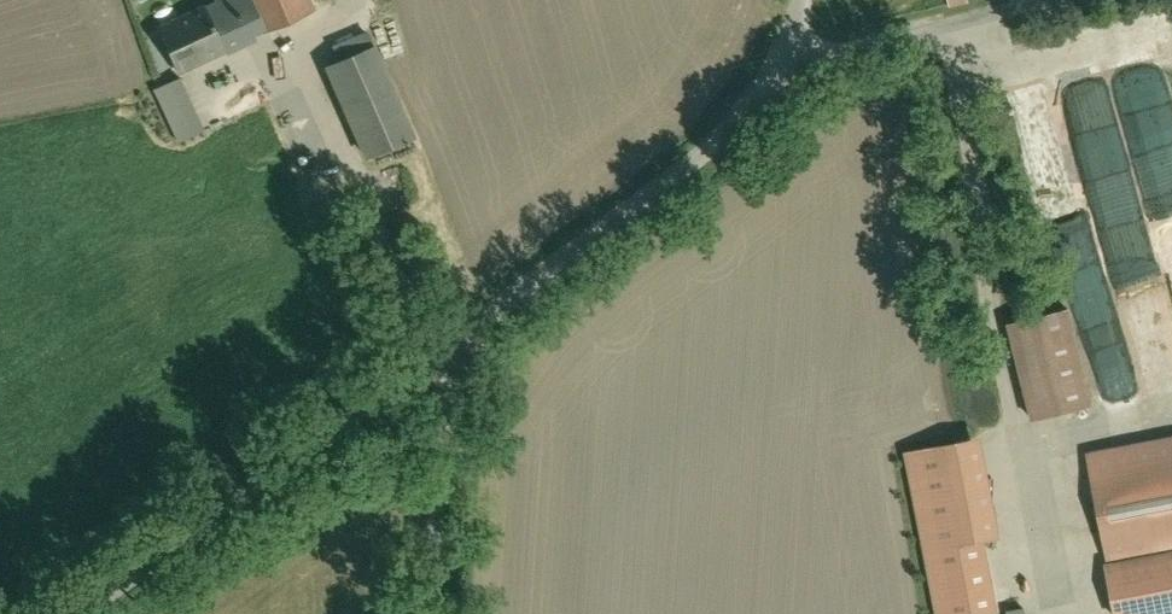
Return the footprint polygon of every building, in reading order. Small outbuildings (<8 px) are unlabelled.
[(177,71),(224,49),(223,45),(230,42),(232,49),(254,39),(251,33),(261,27),(249,0),(215,0),(217,4),(206,9),(205,7),(158,29),(177,71)] [(261,27),(264,33),(314,10),(310,0),(249,0),(261,27)] [(328,26),(340,56),(365,46),(353,16),(328,26)] [(372,48),(328,67),(366,155),(411,136),(372,48)] [(159,88),(183,142),(211,129),(187,76),(159,88)] [(1100,404),(1075,305),(1054,310),(1015,319),(1039,419),(1100,404)] [(1087,448),(1118,613),(1171,613),(1171,432),(1087,448)] [(992,540),(1030,532),(1018,474),(1010,476),(980,482),(992,540)] [(1030,532),(992,540),(1006,612),(1027,608),(1052,603),(1038,531),(1030,532)]
